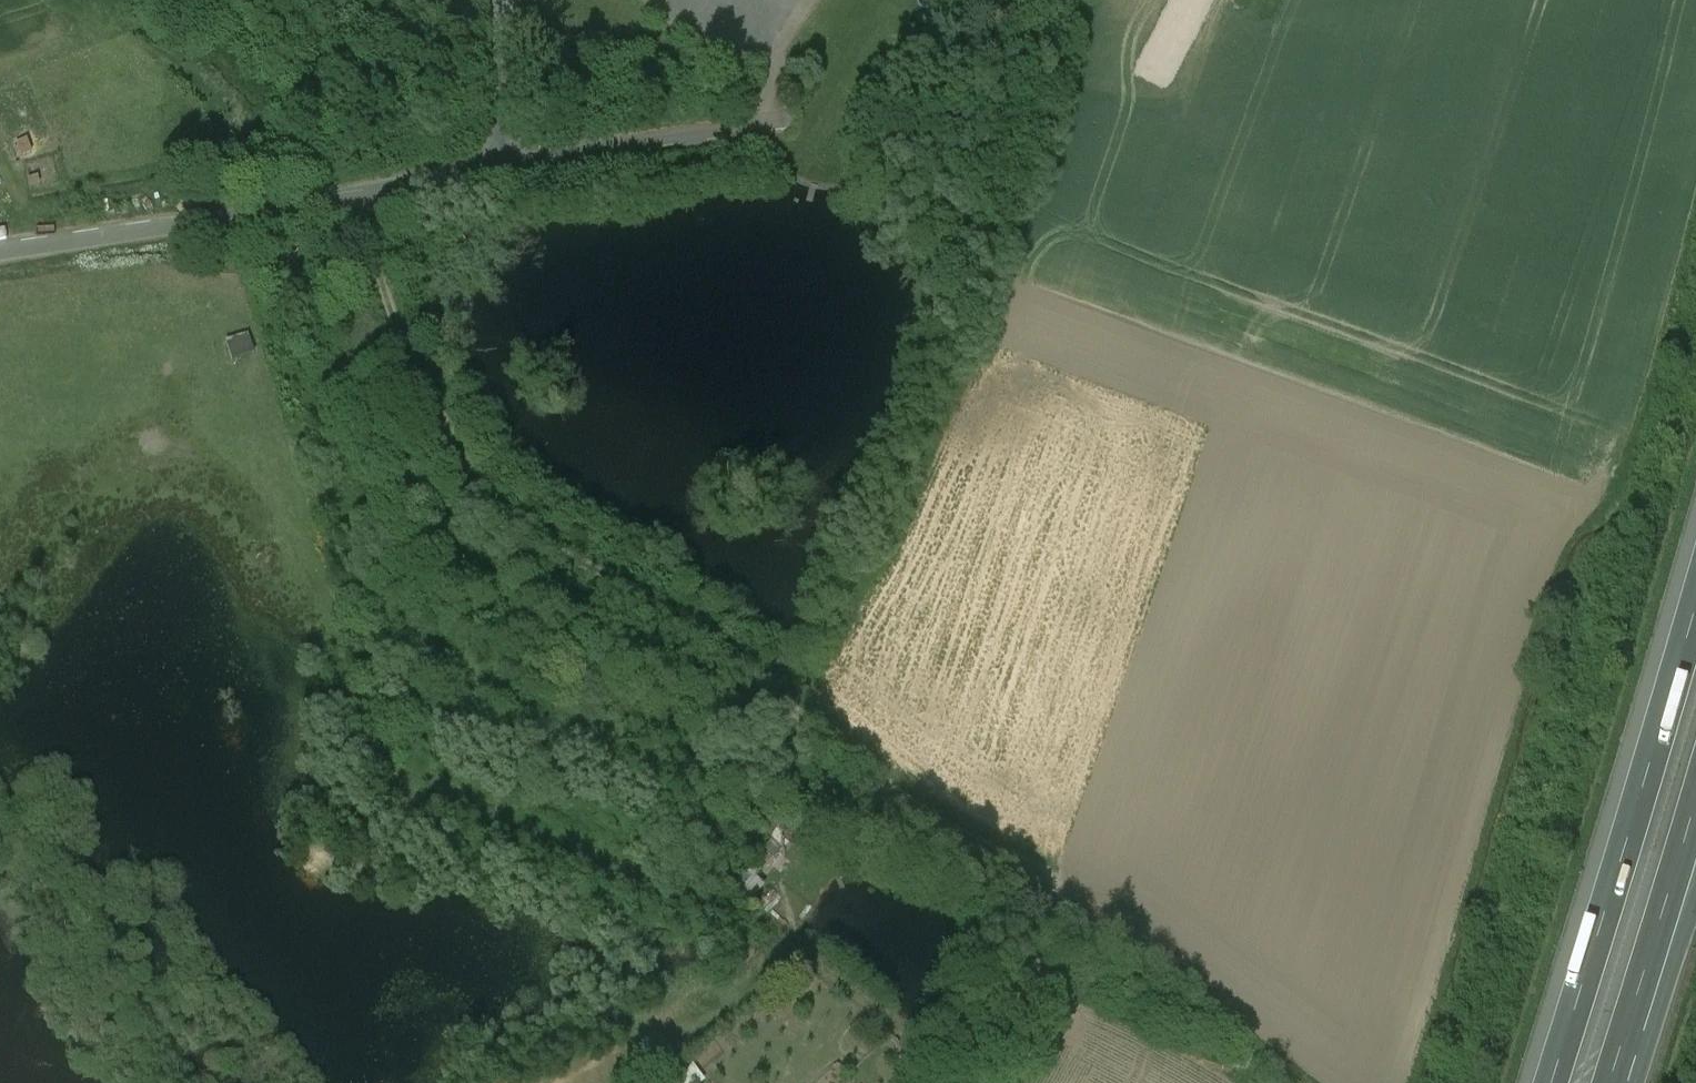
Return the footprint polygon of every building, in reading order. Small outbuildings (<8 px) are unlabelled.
[(254,357),(248,338),(227,343),(232,363),(254,357)]
